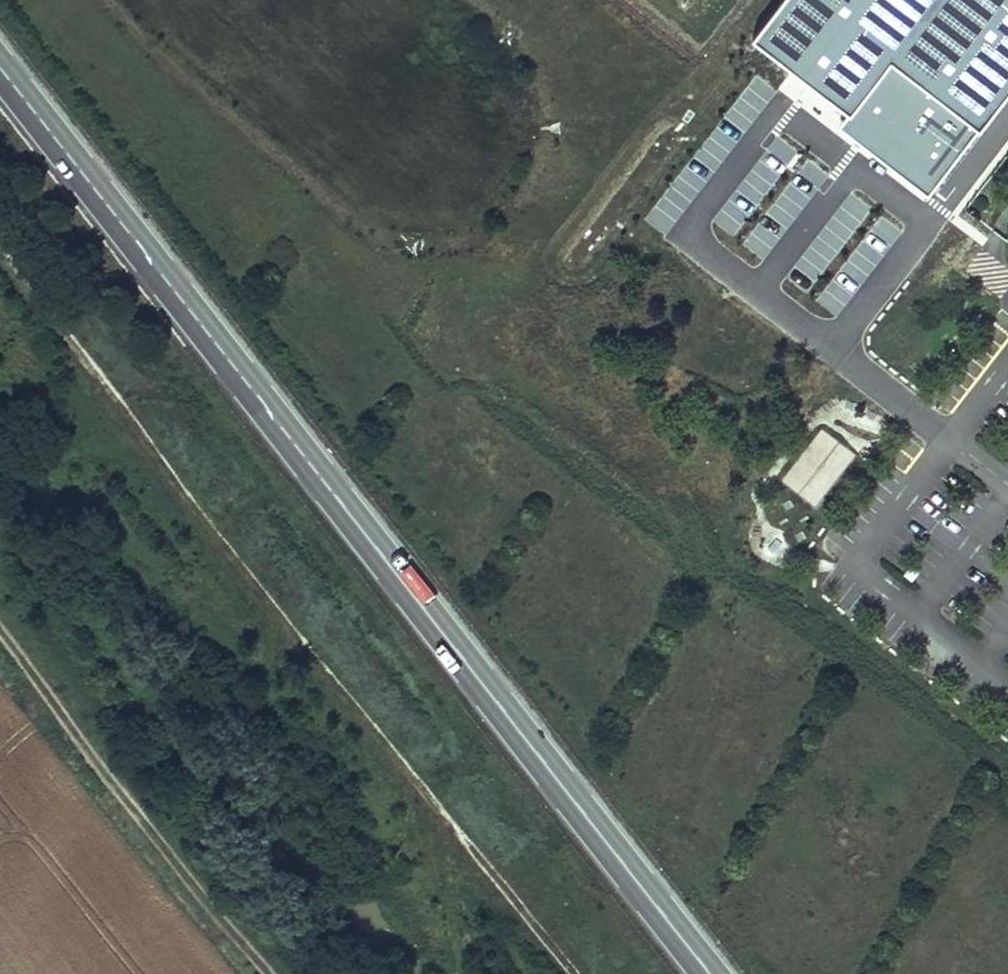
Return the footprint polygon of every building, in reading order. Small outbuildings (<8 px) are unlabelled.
[(842,126),(931,191),(1007,89),(1007,0),(817,0),(776,55),(854,109),(842,126)] [(821,427),(779,479),(814,507),(856,455),(821,427)]
